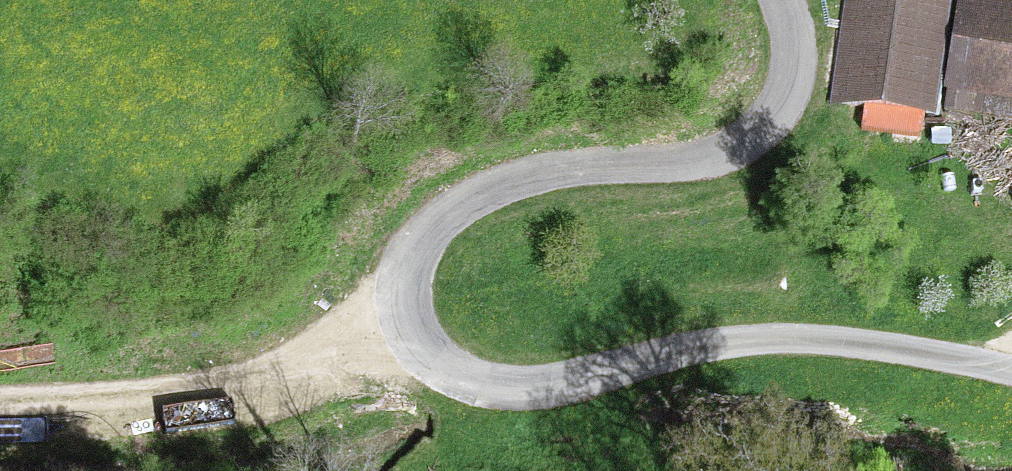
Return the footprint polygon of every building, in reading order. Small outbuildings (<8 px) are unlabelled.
[(960,0),(893,0),(882,116),(948,122),(960,0)] [(962,98),(1011,105),(1011,0),(975,0),(962,98)]
